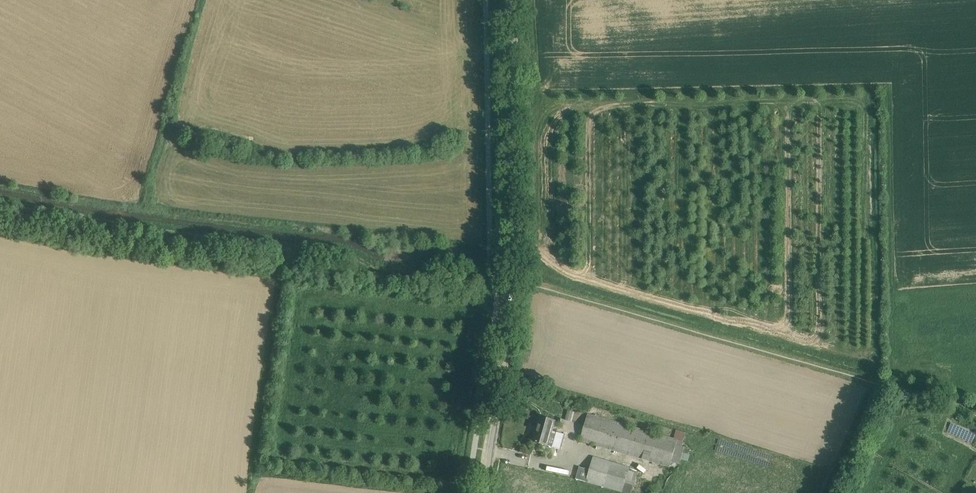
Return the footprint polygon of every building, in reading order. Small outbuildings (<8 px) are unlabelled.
[(678,439),(588,413),(580,441),(670,467),(671,462),(680,464),(684,447),(682,446),(684,442),(677,440),(678,439)] [(540,416),(533,441),(543,444),(548,445),(561,449),(565,435),(552,431),(555,421),(549,419),(540,416)] [(630,467),(611,462),(593,457),(590,469),(579,466),(576,479),(623,492),(626,483),(634,486),(638,473),(629,470),(630,467)]
